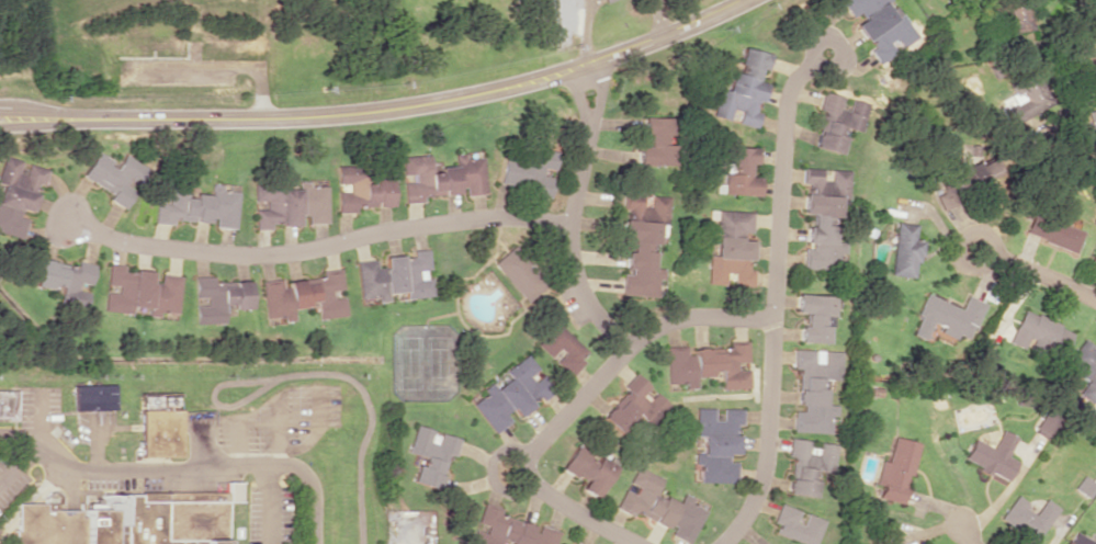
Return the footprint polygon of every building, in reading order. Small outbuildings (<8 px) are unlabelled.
[(851,20),(851,21),(864,40),(868,37),(873,46),(868,50),(876,62),(915,37),(894,4),(889,7),(885,0),(838,0),(851,20)] [(1030,1),(1005,2),(1006,29),(1031,28),(1030,1)] [(754,126),(759,100),(760,100),(764,83),(755,81),(758,68),(764,69),(768,53),(740,47),(735,71),(729,70),(725,90),(718,89),(712,116),(754,126)] [(867,103),(849,99),(846,109),(839,108),(842,96),(822,91),(817,111),(821,112),(813,147),(838,153),(844,127),(861,131),(867,103)] [(1090,134),(1095,134),(1095,107),(1088,108),(1090,134)] [(670,117),(642,117),(641,132),(647,133),(647,146),(637,145),(636,163),(673,164),(673,143),(670,142),(670,117)] [(755,147),(727,146),(726,172),(721,172),(721,194),(757,195),(758,176),(748,176),(749,163),(755,164),(755,147)] [(497,156),(498,181),(541,180),(541,198),(550,198),(550,176),(541,177),(540,170),(554,169),(554,150),(541,151),(541,155),(497,156)] [(79,175),(110,193),(107,199),(124,208),(133,191),(124,185),(128,179),(137,184),(146,166),(123,153),(116,165),(93,152),(79,175)] [(459,193),(459,195),(484,193),(482,157),(463,158),(463,152),(453,153),(453,165),(438,166),(438,171),(429,172),(428,154),(400,155),(401,175),(412,174),(412,181),(401,182),(403,202),(423,201),(422,195),(459,193)] [(22,237),(28,218),(20,216),(22,209),(31,212),(39,183),(43,184),(47,169),(28,163),(25,174),(18,171),(21,160),(3,155),(0,164),(0,184),(0,231),(22,237)] [(997,173),(989,155),(949,173),(955,188),(972,180),(976,189),(987,184),(985,178),(997,173)] [(390,206),(390,178),(362,178),(362,165),(335,166),(335,183),(347,183),(347,192),(335,192),(335,212),(357,212),(357,206),(390,206)] [(840,269),(842,241),(835,240),(836,217),(840,218),(841,198),(848,198),(849,170),(831,169),(830,180),(823,179),(824,169),(803,168),(802,183),(806,184),(805,213),(812,213),(812,225),(807,225),(806,245),(805,245),(804,267),(840,269)] [(326,222),(326,185),(315,185),(315,182),(280,182),(280,189),(252,188),(252,200),(263,201),(263,208),(252,208),(252,229),(268,229),(268,225),(297,225),(297,214),(305,214),(305,222),(326,222)] [(152,222),(171,223),(171,220),(210,222),(210,226),(234,228),(237,191),(220,190),(220,184),(209,183),(208,195),(183,194),(184,185),(160,184),(159,199),(153,199),(152,222)] [(620,294),(657,296),(658,277),(663,278),(663,268),(652,267),(653,243),(659,243),(660,223),(667,223),(669,196),(650,195),(650,206),(643,206),(643,194),(623,193),(622,208),(625,208),(623,239),(631,239),(630,252),(621,252),(620,294)] [(752,211),(717,210),(716,226),(708,226),(708,238),(715,238),(714,255),(707,255),(706,283),(724,284),(724,273),(733,273),(732,284),(752,284),(753,269),(750,269),(751,239),(742,239),(742,232),(751,232),(752,211)] [(1080,229),(1030,212),(1022,234),(1072,251),(1080,229)] [(916,223),(895,221),(890,274),(916,277),(920,239),(914,239),(916,223)] [(513,244),(492,264),(526,302),(548,282),(513,244)] [(1088,262),(1095,266),(1095,244),(1088,262)] [(355,260),(358,297),(375,296),(375,301),(387,301),(387,293),(404,292),(404,298),(432,296),(430,273),(429,273),(427,248),(412,250),(412,254),(383,256),(384,266),(375,267),(375,259),(355,260)] [(34,284),(60,289),(58,299),(85,304),(88,293),(77,290),(78,282),(91,285),(95,264),(76,260),(75,265),(39,258),(34,284)] [(101,310),(159,315),(159,312),(176,313),(179,275),(158,274),(158,281),(151,280),(151,271),(122,269),(122,264),(106,263),(104,284),(116,285),(115,293),(103,291),(101,310)] [(263,321),(292,318),(291,308),(305,307),(305,301),(315,300),(317,318),(345,315),(343,297),(331,298),(330,289),(342,288),(339,268),(320,270),(321,277),(279,282),(279,278),(258,281),(263,321)] [(194,324),(223,323),(222,307),(249,307),(248,280),(211,281),(211,276),(192,276),(193,297),(205,297),(205,304),(193,305),(194,324)] [(829,343),(831,295),(795,293),(795,312),(804,313),(804,325),(799,325),(798,342),(829,343)] [(983,302),(965,294),(960,308),(926,293),(909,333),(926,340),(931,327),(955,337),(956,335),(967,340),(983,302)] [(579,358),(586,350),(556,323),(537,344),(570,375),(583,362),(579,358)] [(666,384),(684,383),(684,387),(695,387),(695,374),(719,373),(720,389),(748,387),(747,369),(737,369),(736,362),(747,362),(746,340),(728,341),(728,347),(689,348),(665,349),(666,384)] [(840,351),(793,349),(792,367),(798,367),(796,410),(793,410),(792,431),(828,433),(829,415),(834,415),(835,404),(822,404),(823,379),(838,380),(840,351)] [(469,401),(493,433),(513,418),(514,419),(538,401),(538,402),(551,393),(537,373),(539,371),(526,354),(502,371),(507,378),(494,387),(492,385),(469,401)] [(602,416),(619,432),(636,413),(648,424),(667,403),(652,389),(635,372),(621,387),(625,391),(602,416)] [(114,384),(72,385),(72,410),(114,409),(114,384)] [(0,390),(0,418),(15,418),(15,390),(0,390)] [(178,392),(139,393),(139,457),(179,456),(178,392)] [(734,482),(735,461),(726,461),(726,453),(736,453),(737,423),(740,424),(741,408),(720,408),(720,420),(712,420),(712,408),(694,407),(693,435),(701,436),(700,452),(693,452),(693,464),(698,464),(698,481),(734,482)] [(1031,430),(1044,439),(1059,419),(1047,410),(1031,430)] [(406,452),(423,456),(421,466),(414,465),(410,482),(438,489),(447,455),(454,457),(459,438),(439,432),(436,444),(427,442),(431,429),(413,424),(406,452)] [(1015,436),(999,429),(992,447),(971,438),(961,461),(1006,480),(1015,460),(1006,456),(1015,436)] [(918,442),(891,436),(886,461),(882,460),(874,497),(900,503),(906,474),(910,475),(918,442)] [(834,444),(788,438),(785,455),(791,455),(785,493),(813,497),(816,472),(830,474),(834,444)] [(615,465),(598,455),(595,460),(571,447),(560,467),(585,480),(580,489),(598,498),(615,465)] [(616,505),(665,527),(667,523),(673,526),(669,534),(689,543),(704,509),(690,503),(693,497),(682,492),(677,503),(654,493),(661,477),(635,466),(626,486),(624,485),(616,505)] [(1086,498),(1095,485),(1081,475),(1072,488),(1086,498)] [(224,500),(224,543),(11,543),(11,530),(14,530),(14,502),(42,502),(42,509),(77,509),(77,517),(82,517),(82,509),(99,509),(99,494),(137,494),(137,491),(224,491),(224,481),(239,481),(239,500),(224,500)] [(1044,498),(1032,514),(1023,507),(1026,502),(1015,494),(998,518),(1031,543),(1058,508),(1044,498)] [(801,512),(801,511),(777,502),(771,521),(776,523),(773,533),(804,543),(813,543),(822,519),(801,512)] [(536,524),(536,526),(499,513),(500,511),(483,505),(477,521),(486,525),(483,533),(474,530),(469,543),(500,543),(502,543),(555,543),(559,532),(536,524)] [(1095,539),(1095,536),(1072,535),(1072,542),(1062,542),(1062,543),(1095,543),(1095,539)]
